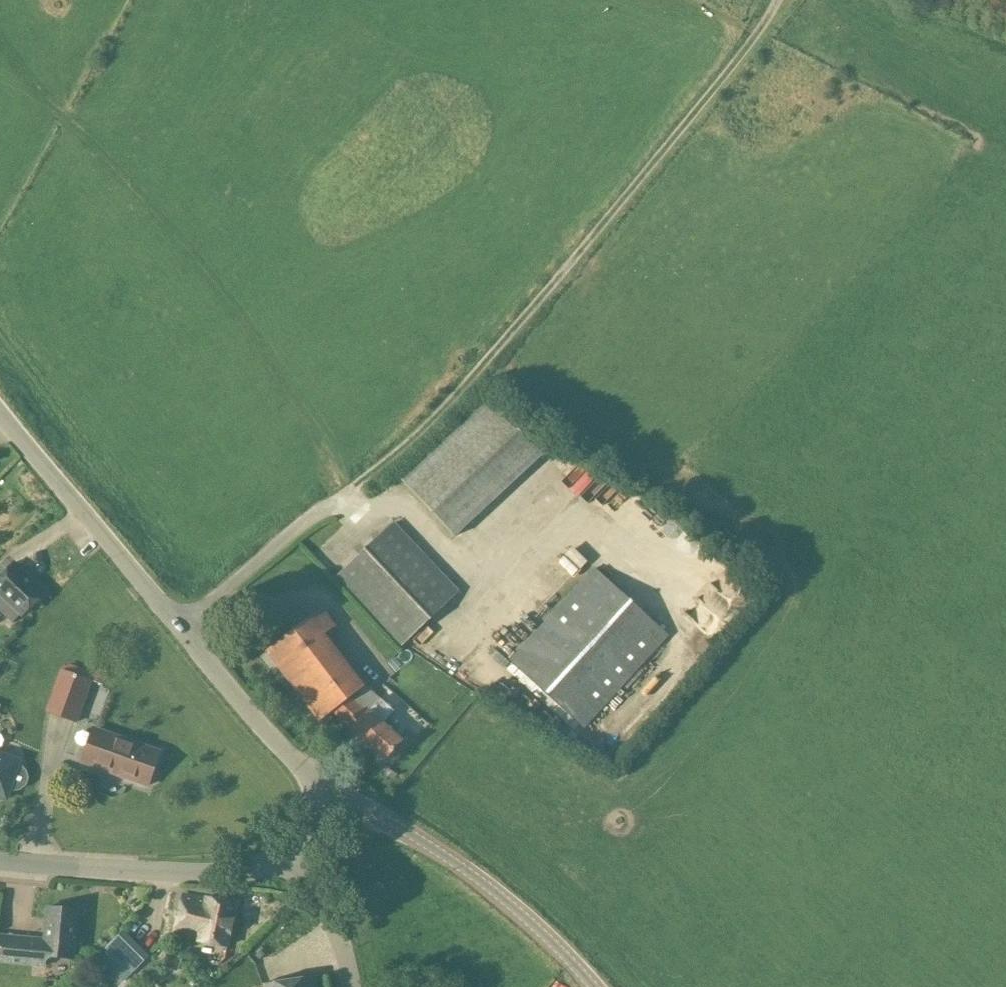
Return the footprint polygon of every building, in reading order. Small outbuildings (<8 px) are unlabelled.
[(455,537),(543,454),(488,395),(400,478),(455,537)] [(612,484),(605,492),(611,497),(602,508),(612,517),(628,498),(612,484)] [(402,646),(460,591),(394,521),(336,576),(402,646)] [(15,562),(0,578),(0,614),(11,624),(20,615),(22,617),(46,593),(15,562)] [(585,728),(670,635),(595,566),(510,660),(585,728)] [(319,721),(333,711),(352,728),(386,759),(403,741),(384,723),(394,711),(379,697),(368,710),(353,696),(366,685),(326,633),(336,625),(322,607),(265,651),(319,721)] [(108,671),(96,667),(92,678),(104,682),(108,671)] [(76,721),(92,680),(62,668),(46,710),(76,721)] [(145,784),(157,751),(100,731),(88,764),(145,784)] [(1,800),(4,798),(7,799),(11,789),(14,790),(20,789),(25,784),(27,779),(26,772),(21,768),(18,767),(20,761),(0,755),(0,800),(1,800)] [(228,946),(236,905),(184,895),(176,935),(197,940),(228,946)] [(8,963),(45,966),(46,957),(74,959),(79,912),(47,908),(43,947),(32,945),(33,939),(11,936),(0,935),(0,962),(8,963)] [(149,957),(125,931),(100,955),(110,966),(119,975),(124,981),(149,957)] [(260,960),(266,955),(262,950),(256,956),(260,960)] [(113,980),(119,975),(110,966),(105,971),(113,980)] [(316,977),(263,984),(264,986),(317,986),(316,977)]
